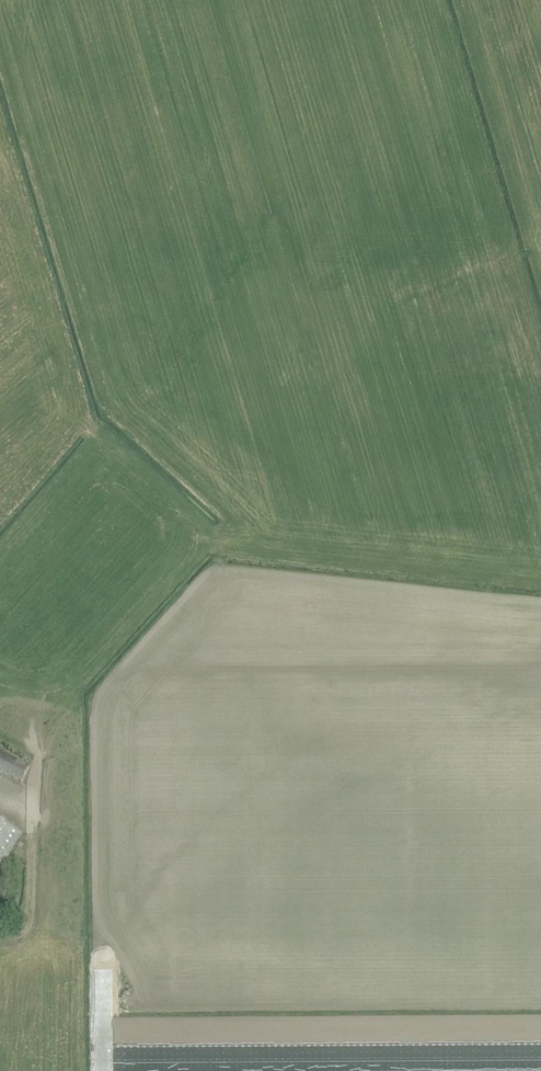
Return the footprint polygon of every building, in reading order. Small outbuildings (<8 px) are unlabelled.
[(21,782),(29,766),(0,752),(0,772),(21,782)] [(0,819),(0,867),(22,832),(0,819)]
